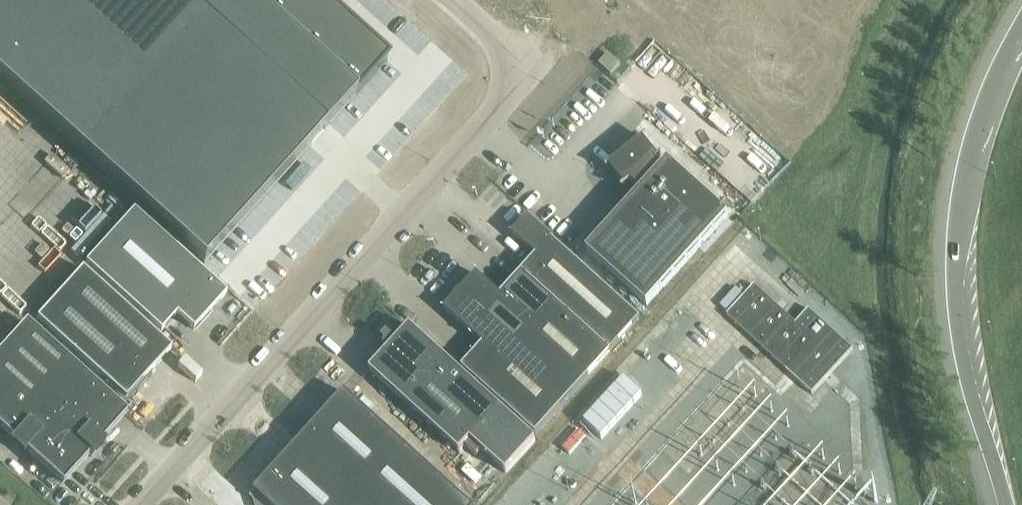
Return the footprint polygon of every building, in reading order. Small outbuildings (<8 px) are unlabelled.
[(67,140),(204,263),(262,199),(342,110),(387,60),(342,19),(320,0),(0,0),(0,79),(67,140)] [(608,54),(599,64),(611,74),(620,64),(608,54)] [(630,183),(640,191),(586,251),(647,306),(728,215),(668,161),(662,167),(656,162),(659,159),(643,139),(608,167),(625,187),(630,183)] [(85,263),(160,331),(176,314),(193,329),(221,299),(226,293),(134,209),(85,263)] [(536,255),(500,295),(476,274),(460,292),(464,295),(459,300),(456,297),(444,310),(483,344),(462,368),(536,435),(641,319),(528,217),(513,234),(536,255)] [(100,376),(125,399),(151,371),(171,349),(82,268),(36,319),(100,376)] [(733,308),(748,288),(740,282),(725,302),(733,308)] [(754,285),(727,315),(743,330),(756,316),(767,326),(754,340),(783,367),(786,370),(785,370),(812,394),(853,349),(809,309),(795,323),(754,285)] [(24,452),(25,454),(26,452),(27,453),(63,485),(89,456),(90,457),(92,455),(91,454),(100,443),(101,444),(103,442),(102,441),(127,414),(125,412),(25,323),(0,351),(0,429),(13,440),(12,441),(14,443),(15,442),(25,451),(24,452)] [(384,346),(384,348),(385,350),(385,352),(387,353),(370,371),(460,453),(471,441),(506,474),(536,441),(410,327),(396,342),(391,337),(387,334),(382,340),(386,343),(385,344),(384,346)] [(261,476),(260,475),(259,475),(262,485),(255,492),(257,494),(251,496),(251,498),(253,497),(255,504),(469,504),(345,393),(271,475),(270,474),(261,476)] [(589,459),(571,441),(509,504),(543,504),(589,459)]
